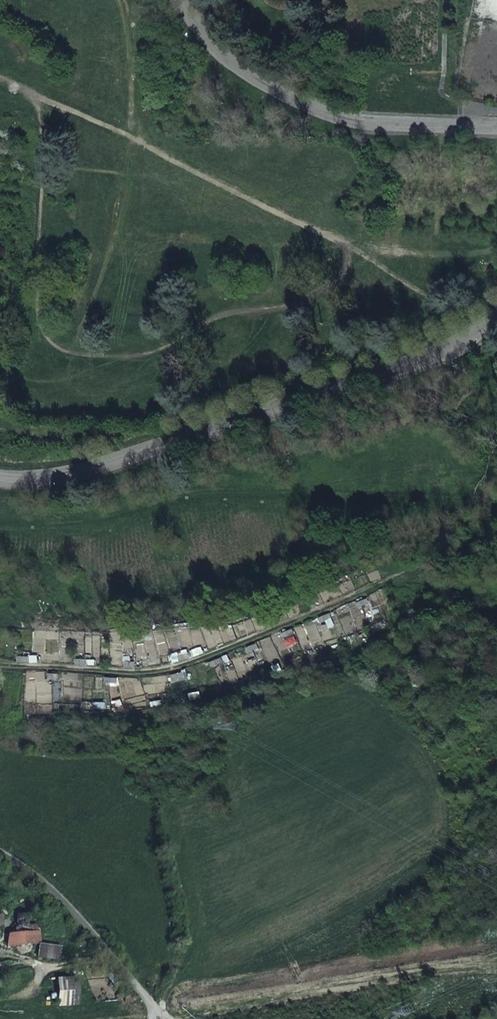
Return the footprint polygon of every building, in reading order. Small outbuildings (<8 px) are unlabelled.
[(283,632),(286,645),(297,643),(294,630),(283,632)] [(172,655),(173,662),(190,660),(190,653),(172,655)] [(105,685),(120,685),(119,677),(105,678),(105,685)] [(190,699),(201,698),(201,691),(189,693),(190,699)] [(121,698),(111,701),(113,709),(123,707),(121,698)] [(37,929),(9,931),(8,943),(39,940),(37,929)] [(60,961),(62,947),(39,943),(37,958),(60,961)] [(77,1005),(76,977),(57,978),(58,1006),(77,1005)]
